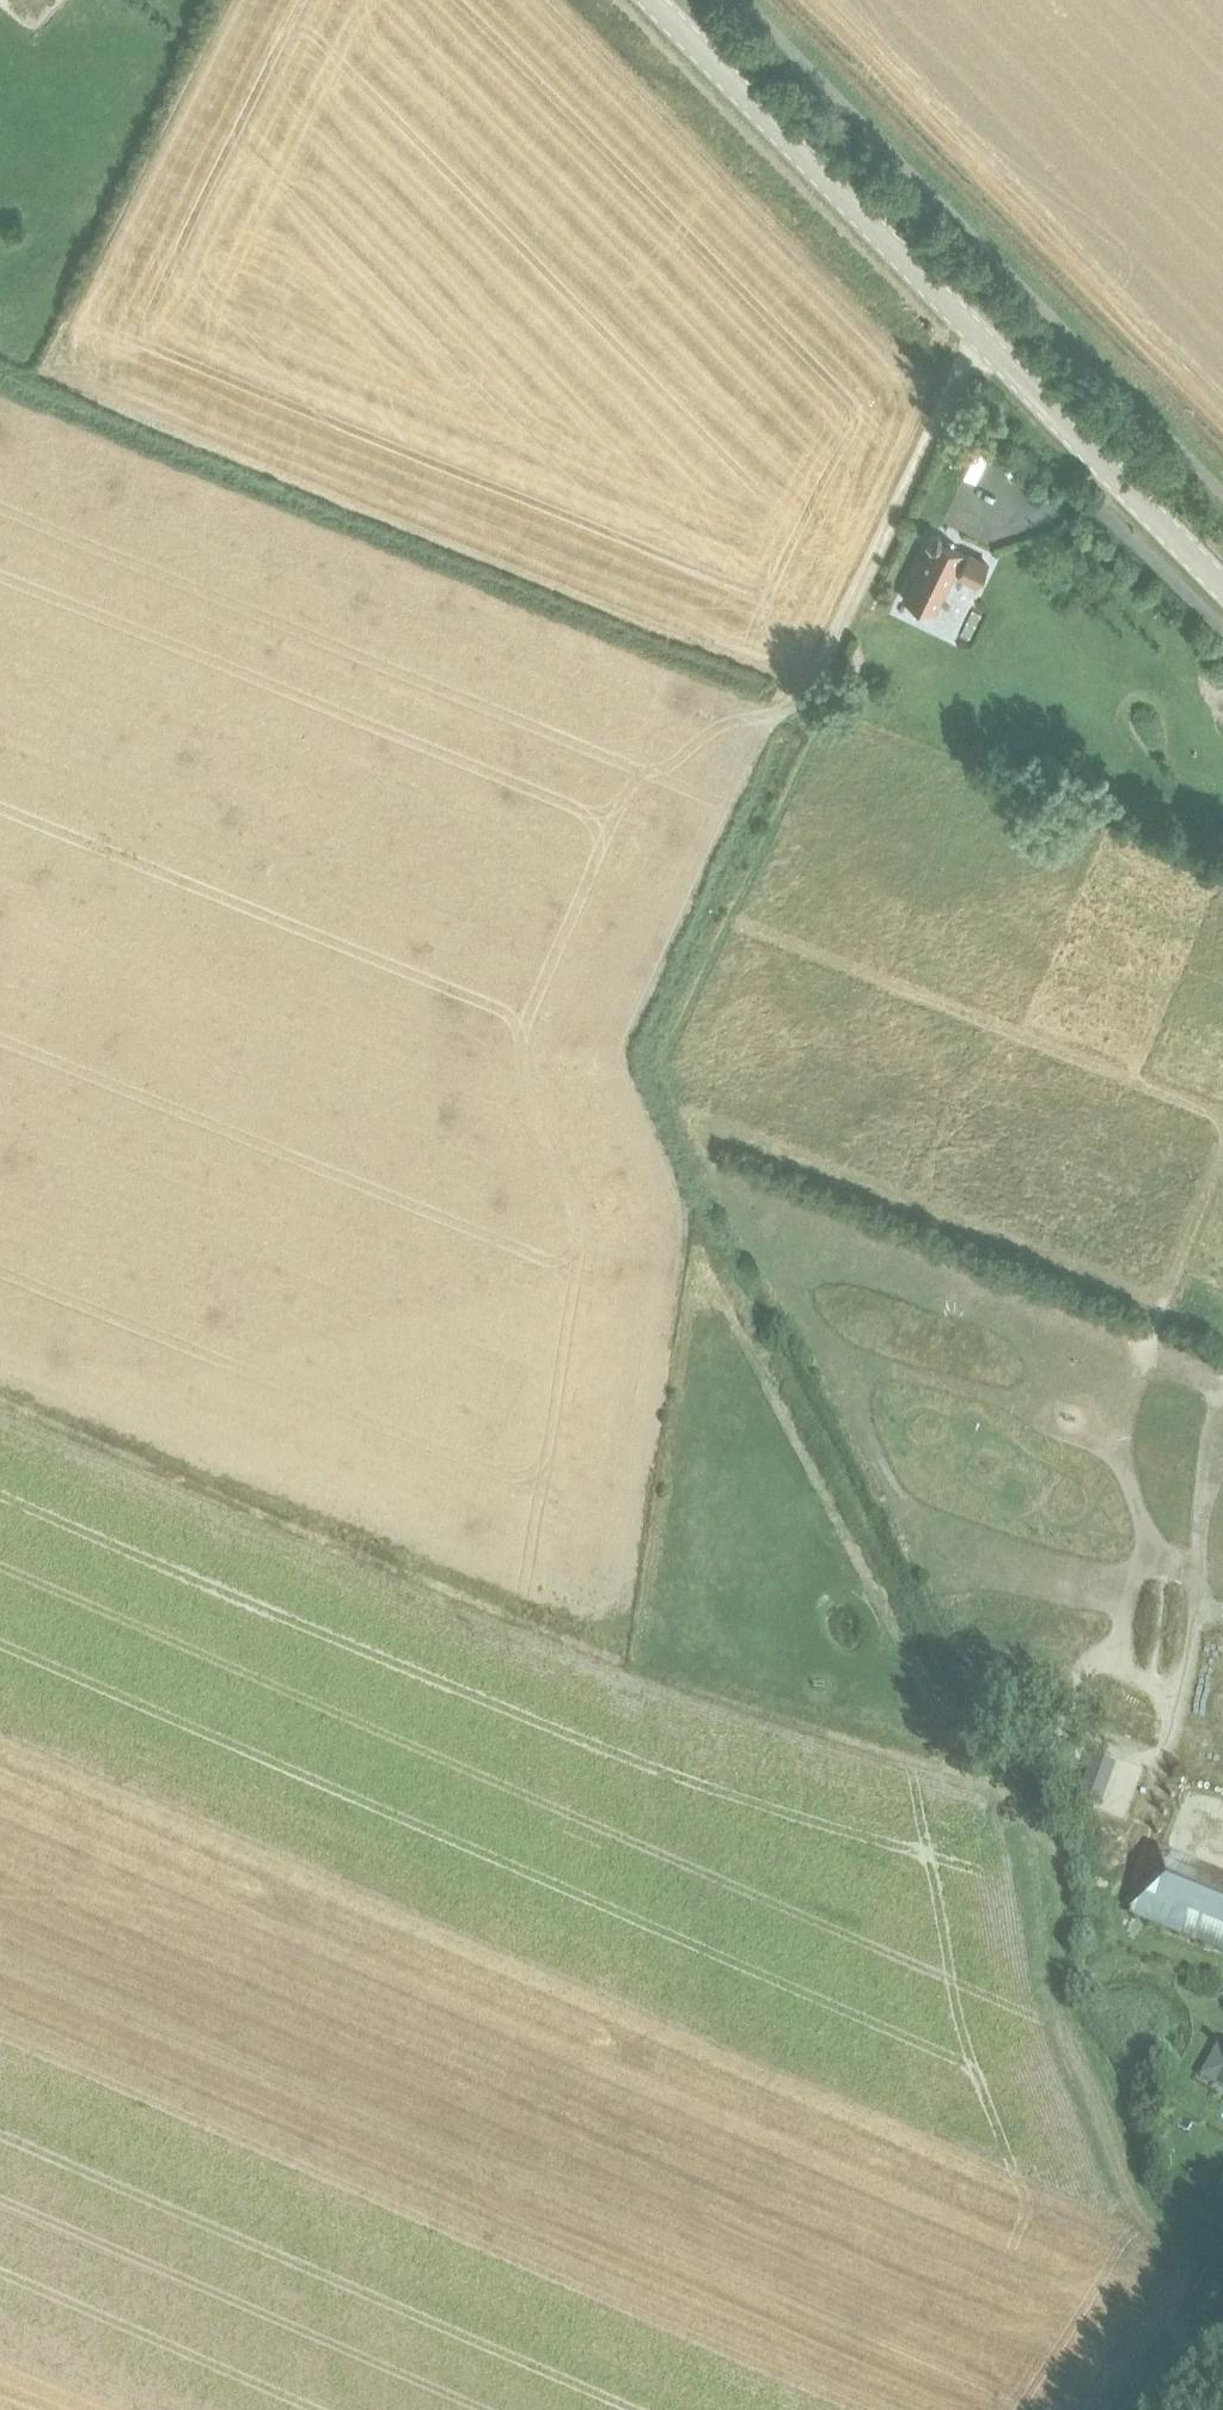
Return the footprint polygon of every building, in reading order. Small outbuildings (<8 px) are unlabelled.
[(992,444),(970,434),(953,468),(975,479),(992,444)] [(954,569),(959,572),(958,574),(978,584),(988,564),(941,541),(942,539),(938,532),(931,533),(928,540),(931,545),(924,558),(918,558),(914,567),(917,572),(904,599),(933,613),(954,569)] [(1222,1949),(1222,1877),(1157,1850),(1131,1912),(1222,1949)] [(1199,2077),(1222,2091),(1222,2047),(1218,2044),(1199,2077)]
